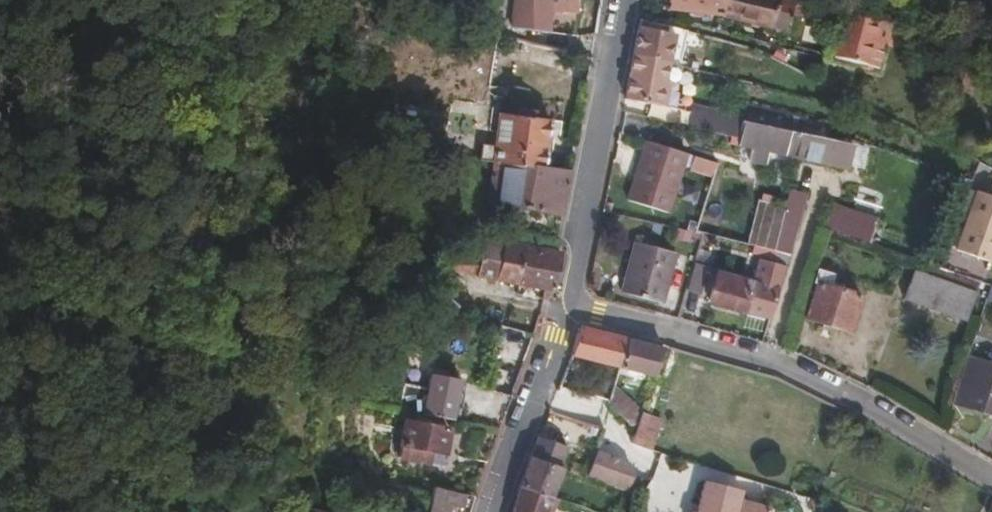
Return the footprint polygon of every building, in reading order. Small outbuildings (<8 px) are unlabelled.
[(541,11),(572,12),(572,0),(509,0),(505,28),(541,33),(541,11)] [(717,0),(665,0),(665,9),(714,16),(717,0)] [(789,1),(786,0),(717,0),(714,16),(780,33),(786,12),(789,1)] [(799,16),(802,4),(789,1),(786,12),(799,16)] [(873,71),(886,26),(828,11),(824,26),(838,30),(835,41),(829,40),(825,54),(831,55),(830,58),(873,71)] [(662,45),(665,32),(634,26),(628,53),(660,62),(689,69),(692,51),(662,45)] [(654,103),(660,62),(628,53),(620,99),(640,103),(641,100),(654,103)] [(795,137),(799,119),(740,105),(731,145),(790,160),(795,137)] [(541,167),(546,119),(494,112),(489,147),(476,145),(474,158),(488,161),(540,171),(541,167)] [(843,173),(848,149),(795,137),(790,160),(843,173)] [(665,212),(682,153),(641,142),(624,201),(665,212)] [(552,243),(566,170),(541,167),(540,171),(488,161),(483,201),(510,205),(506,235),(552,243)] [(750,223),(763,188),(753,176),(714,164),(690,231),(764,251),(770,229),(750,223)] [(968,191),(947,251),(982,263),(984,258),(991,261),(991,200),(968,191)] [(792,220),(798,201),(780,196),(775,214),(792,220)] [(857,241),(864,217),(819,203),(812,225),(857,241)] [(782,256),(792,220),(775,214),(770,229),(764,251),(782,256)] [(513,284),(522,246),(481,237),(477,254),(473,275),(513,284)] [(657,305),(672,251),(632,240),(618,294),(657,305)] [(548,293),(556,254),(522,246),(513,284),(548,293)] [(459,271),(464,251),(449,247),(445,267),(459,271)] [(695,296),(703,269),(699,267),(704,253),(692,250),(680,291),(695,296)] [(473,275),(477,254),(464,251),(459,271),(473,275)] [(969,281),(912,261),(908,273),(964,293),(969,281)] [(836,331),(849,294),(819,283),(823,273),(807,267),(804,278),(808,280),(796,317),(836,331)] [(954,321),(964,293),(908,273),(904,271),(894,298),(954,321)] [(738,312),(746,285),(711,275),(703,302),(738,312)] [(768,302),(775,280),(760,276),(753,297),(768,302)] [(613,366),(622,339),(576,326),(566,354),(613,366)] [(649,375),(657,349),(622,339),(613,366),(649,375)] [(991,415),(991,368),(964,359),(949,404),(991,417),(991,415)] [(446,421),(454,385),(426,378),(423,391),(418,415),(446,421)] [(630,405),(606,386),(600,402),(620,417),(630,405)] [(418,415),(423,391),(411,388),(408,403),(406,412),(418,415)] [(574,420),(582,395),(566,390),(558,414),(574,420)] [(406,412),(408,403),(400,400),(397,411),(406,412)] [(648,439),(655,416),(636,410),(626,440),(655,449),(657,442),(648,439)] [(438,455),(443,432),(400,423),(392,460),(423,466),(426,452),(438,455)] [(545,494),(562,443),(536,435),(516,486),(545,494)] [(608,476),(613,460),(584,451),(577,474),(609,483),(614,484),(615,478),(608,476)] [(758,504),(734,497),(736,487),(693,476),(684,510),(679,508),(678,511),(756,511),(758,504)] [(621,506),(624,487),(614,484),(609,483),(605,502),(621,506)] [(540,510),(545,494),(516,486),(511,502),(540,510)] [(469,497),(426,487),(420,511),(465,511),(469,497)] [(540,510),(511,502),(508,511),(539,511),(540,510)]
